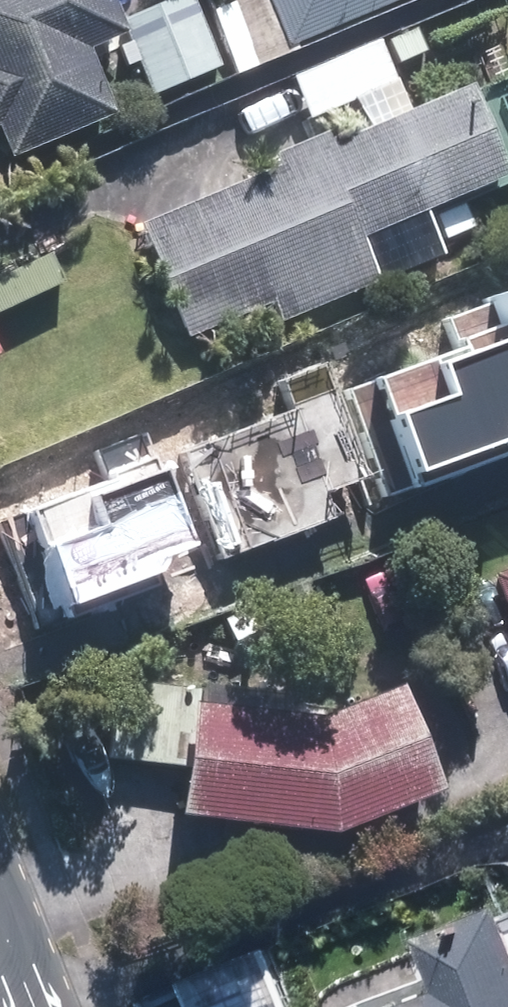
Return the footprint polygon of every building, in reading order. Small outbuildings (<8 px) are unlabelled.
[(12,158),(115,115),(87,49),(122,34),(108,0),(0,0),(0,130),(12,158)] [(193,0),(172,0),(124,21),(155,95),(222,66),(193,0)] [(289,46),(397,0),(269,0),(289,46)] [(380,42),(293,79),(310,120),(397,83),(380,42)] [(361,239),(507,177),(507,174),(471,86),(141,225),(189,338),(273,302),(281,322),(379,281),(361,239)] [(0,277),(0,313),(64,282),(50,253),(0,277)] [(507,337),(507,281),(488,289),(495,301),(507,337)] [(385,498),(507,455),(507,337),(495,301),(443,319),(453,349),(344,387),(378,475),(385,498)] [(344,387),(334,362),(280,383),(291,411),(179,454),(221,560),(341,514),(333,493),(378,475),(344,387)] [(198,546),(149,426),(92,450),(104,480),(2,522),(43,624),(163,575),(158,562),(198,546)] [(495,576),(507,610),(507,570),(495,576)] [(335,833),(441,790),(399,686),(317,719),(193,704),(180,814),(335,833)] [(431,935),(451,988),(402,1006),(507,1006),(507,906),(431,935)]
